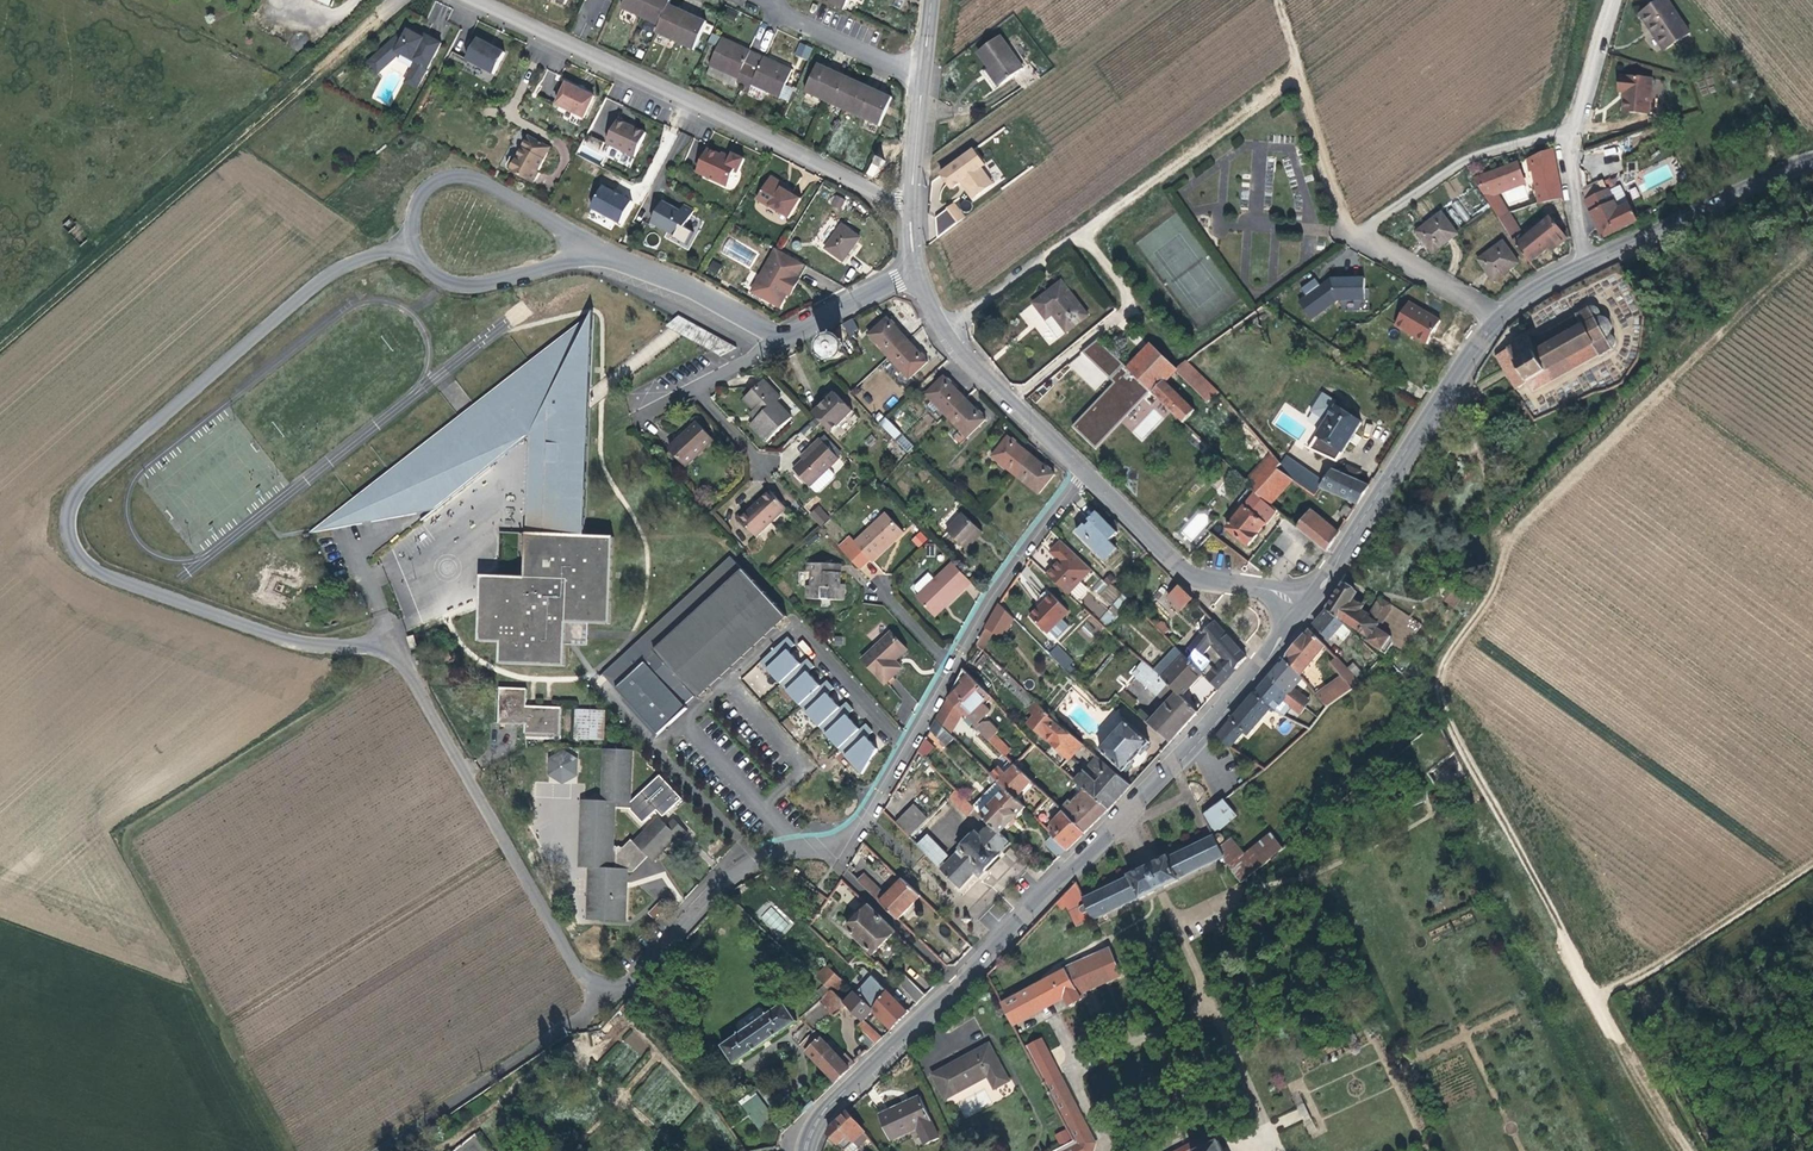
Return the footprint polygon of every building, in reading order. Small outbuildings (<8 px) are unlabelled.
[(648,0),(625,0),(621,9),(641,17),(648,0)] [(672,0),(648,0),(641,17),(660,26),(669,5),(672,0)] [(849,0),(822,0),(844,10),(849,0)] [(1642,14),(1654,32),(1666,50),(1690,34),(1667,0),(1662,0),(1642,14)] [(675,42),(689,13),(679,9),(669,5),(660,26),(656,33),(675,42)] [(695,50),(707,21),(699,18),(689,13),(675,42),(695,50)] [(424,37),(409,30),(407,32),(423,40),(424,37)] [(428,70),(442,43),(433,38),(426,34),(424,37),(423,40),(407,32),(402,41),(398,36),(368,63),(378,74),(401,54),(416,62),(406,82),(418,89),(428,70)] [(718,47),(722,38),(716,35),(712,44),(718,47)] [(998,88),(1025,69),(1001,36),(978,52),(990,68),(984,73),(988,78),(996,89),(998,88)] [(743,85),(758,54),(751,51),(751,50),(742,46),(722,37),(722,38),(718,47),(709,66),(710,66),(707,75),(734,87),(737,82),(743,85)] [(495,74),(505,53),(491,45),(478,38),(466,59),(495,74)] [(794,54),(807,60),(813,47),(799,42),(794,54)] [(780,98),(793,69),(777,62),(764,56),(764,57),(758,54),(743,85),(751,88),(752,85),(780,98)] [(824,101),(837,72),(830,69),(818,63),(805,92),(824,101)] [(842,109),(856,81),(845,76),(837,72),(824,101),(842,109)] [(1650,114),(1653,79),(1624,76),(1623,92),(1626,92),(1625,97),(1624,111),(1650,114)] [(861,118),(874,89),(864,84),(856,81),(842,109),(861,118)] [(586,120),(597,98),(582,91),(567,84),(557,107),(586,120)] [(794,89),(786,85),(780,98),(789,102),(794,89)] [(880,126),(893,97),(884,93),(874,89),(861,118),(880,126)] [(630,125),(619,120),(607,146),(635,159),(648,133),(630,125)] [(552,148),(530,136),(527,141),(511,170),(522,176),(520,179),(535,186),(552,148)] [(727,186),(736,169),(740,170),(745,159),(734,154),(731,160),(724,156),(709,149),(698,172),(727,186)] [(1559,178),(1553,149),(1531,157),(1539,203),(1563,199),(1559,178)] [(985,166),(975,151),(943,174),(954,191),(963,184),(967,189),(974,199),(993,185),(982,169),(985,166)] [(883,168),(886,160),(879,157),(876,165),(883,168)] [(1494,189),(1521,179),(1523,175),(1518,162),(1474,178),(1484,193),(1494,189)] [(790,219),(802,199),(790,192),(783,187),(784,185),(771,177),(758,199),(790,219)] [(1639,221),(1635,213),(1631,204),(1618,210),(1609,191),(1615,188),(1612,181),(1605,184),(1604,182),(1584,192),(1586,201),(1591,211),(1604,238),(1618,231),(1639,221)] [(620,195),(604,186),(592,208),(621,224),(633,202),(620,195)] [(1508,212),(1494,189),(1484,193),(1499,218),(1508,212)] [(842,208),(847,200),(839,196),(834,203),(842,208)] [(686,228),(695,211),(684,205),(680,211),(663,201),(652,222),(676,236),(682,226),(686,228)] [(938,238),(966,218),(954,204),(936,218),(938,238)] [(1521,234),(1508,212),(1499,218),(1513,241),(1521,234)] [(1436,251),(1458,234),(1442,213),(1417,231),(1433,253),(1436,251)] [(1552,252),(1568,239),(1556,225),(1550,217),(1539,226),(1537,223),(1534,225),(1536,229),(1527,236),(1523,232),(1521,234),(1513,241),(1531,263),(1549,248),(1552,252)] [(68,230),(63,224),(55,230),(61,236),(68,230)] [(848,255),(861,238),(844,225),(827,248),(844,261),(848,255)] [(80,244),(68,230),(61,236),(73,250),(80,244)] [(626,235),(623,243),(630,246),(633,239),(626,235)] [(1519,263),(1504,242),(1478,260),(1486,270),(1494,282),(1519,263)] [(796,287),(800,279),(797,277),(804,264),(782,251),(777,249),(753,292),(780,307),(788,294),(791,295),(796,287)] [(718,273),(722,266),(714,262),(710,269),(718,273)] [(1339,300),(1366,299),(1365,279),(1331,279),(1321,287),(1316,279),(1301,290),(1307,297),(1300,302),(1312,319),(1339,300)] [(1059,339),(1089,315),(1063,281),(1034,303),(1048,321),(1046,322),(1059,339)] [(1428,344),(1442,321),(1428,313),(1428,315),(1423,311),(1423,310),(1410,302),(1396,326),(1428,344)] [(1534,392),(1602,355),(1614,349),(1615,348),(1615,347),(1616,347),(1617,346),(1617,345),(1618,344),(1618,342),(1618,340),(1617,339),(1617,337),(1616,336),(1615,335),(1613,334),(1614,331),(1614,330),(1614,328),(1614,326),(1613,323),(1613,322),(1612,320),(1610,319),(1608,318),(1607,317),(1605,316),(1603,316),(1601,316),(1602,314),(1602,313),(1602,311),(1601,310),(1600,308),(1598,307),(1597,307),(1595,306),(1593,306),(1592,308),(1533,341),(1531,336),(1509,349),(1529,383),(1534,392)] [(611,625),(614,537),(585,535),(591,388),(594,309),(484,403),(517,445),(530,435),(550,420),(546,534),(527,534),(525,577),(481,575),(478,642),(500,643),(499,664),(565,666),(567,645),(568,623),(589,624),(611,625)] [(738,347),(679,315),(675,319),(670,323),(666,326),(710,351),(721,357),(738,347)] [(898,328),(888,317),(869,335),(890,357),(909,339),(898,328)] [(851,336),(859,329),(850,318),(841,325),(851,336)] [(834,348),(835,346),(835,345),(834,343),(833,341),(832,339),(830,337),(828,336),(826,336),(825,336),(823,337),(822,337),(820,338),(819,339),(818,342),(817,345),(817,346),(817,348),(817,349),(819,351),(820,353),(826,355),(827,355),(829,354),(831,354),(832,353),(833,351),(834,350),(834,348)] [(919,350),(909,339),(890,357),(910,379),(929,362),(919,350)] [(1124,366),(1096,339),(1083,352),(1115,383),(1072,427),(1096,450),(1151,393),(1124,366)] [(1194,410),(1165,382),(1176,371),(1176,369),(1148,342),(1124,366),(1151,393),(1182,422),(1194,410)] [(1529,383),(1509,349),(1497,356),(1516,390),(1529,383)] [(1219,392),(1186,359),(1176,369),(1176,371),(1208,403),(1219,392)] [(947,416),(966,398),(954,386),(945,376),(926,394),(936,404),(931,408),(942,419),(946,415),(947,416)] [(767,442),(793,418),(778,402),(782,398),(765,380),(753,390),(744,399),(754,410),(760,416),(756,419),(751,425),(767,442)] [(832,432),(854,411),(836,392),(824,404),(814,413),(832,432)] [(968,438),(987,419),(977,410),(966,398),(947,416),(968,438)] [(517,445),(484,403),(456,425),(489,467),(517,445)] [(1350,440),(1362,422),(1348,414),(1349,412),(1348,408),(1343,405),(1339,406),(1338,407),(1336,406),(1308,449),(1336,462),(1350,440)] [(760,416),(754,410),(751,414),(756,419),(760,416)] [(883,417),(880,413),(874,418),(878,422),(883,417)] [(820,422),(816,418),(810,424),(814,428),(820,422)] [(902,434),(887,418),(880,424),(896,439),(902,434)] [(546,534),(550,420),(530,435),(527,534),(546,534)] [(686,466),(714,440),(698,422),(691,428),(692,429),(688,432),(686,434),(686,433),(669,448),(686,466)] [(434,509),(489,467),(456,425),(307,534),(414,514),(434,509)] [(915,447),(902,434),(896,439),(909,453),(915,447)] [(1016,476),(1033,455),(1019,444),(1009,436),(992,456),(1016,476)] [(810,487),(840,459),(821,438),(814,445),(817,448),(804,459),(794,469),(810,487)] [(804,459),(817,448),(814,445),(806,452),(802,457),(804,459)] [(1271,504),(1292,480),(1293,479),(1278,469),(1282,464),(1273,453),(1245,483),(1270,505),(1271,504)] [(1040,495),(1056,474),(1043,464),(1033,455),(1016,476),(1040,495)] [(1320,488),(1305,476),(1308,472),(1287,458),(1282,464),(1278,469),(1293,479),(1316,495),(1320,488)] [(1358,480),(1362,471),(1348,465),(1344,473),(1358,480)] [(1358,503),(1370,485),(1358,480),(1344,473),(1334,468),(1322,486),(1341,495),(1358,503)] [(757,537),(788,508),(771,490),(761,499),(740,518),(757,537)] [(809,514),(821,526),(830,517),(818,505),(809,514)] [(1248,546),(1259,534),(1258,533),(1261,529),(1266,523),(1243,505),(1225,527),(1248,546)] [(1348,520),(1354,510),(1346,505),(1339,515),(1348,520)] [(1111,541),(1119,533),(1098,512),(1086,523),(1077,532),(1106,561),(1118,548),(1111,541)] [(879,556),(904,532),(886,513),(855,542),(873,562),(879,556)] [(974,542),(984,532),(964,513),(948,531),(967,550),(974,542)] [(1337,537),(1308,514),(1306,514),(1304,517),(1302,515),(1299,515),(1293,524),(1313,541),(1327,552),(1337,537)] [(813,531),(803,540),(808,546),(818,537),(813,531)] [(920,531),(910,539),(918,547),(927,539),(920,531)] [(1070,595),(1088,576),(1093,570),(1073,551),(1062,540),(1054,549),(1060,555),(1063,558),(1061,561),(1048,575),(1062,588),(1070,595)] [(935,556),(935,548),(927,548),(927,556),(935,556)] [(1060,555),(1054,549),(1051,552),(1061,561),(1063,558),(1060,555)] [(697,697),(786,615),(744,569),(743,569),(731,557),(604,674),(659,735),(688,708),(685,705),(695,696),(697,697)] [(443,563),(446,578),(455,576),(453,562),(443,563)] [(947,605),(972,582),(953,562),(917,597),(933,614),(945,603),(947,605)] [(845,601),(845,584),(841,584),(841,577),(841,572),(835,572),(835,564),(808,563),(808,572),(813,572),(812,586),(807,586),(807,598),(845,601)] [(1111,584),(1116,579),(1112,575),(1105,581),(1109,586),(1111,584)] [(1379,601),(1368,617),(1361,612),(1363,609),(1364,607),(1363,606),(1353,599),(1356,595),(1357,594),(1343,585),(1335,596),(1328,608),(1339,619),(1341,617),(1366,634),(1363,638),(1387,654),(1389,650),(1393,652),(1395,648),(1403,653),(1423,624),(1384,600),(1379,601)] [(1181,610),(1193,598),(1181,586),(1168,598),(1181,610)] [(1450,591),(1444,601),(1454,607),(1459,598),(1450,591)] [(1048,634),(1071,612),(1054,595),(1041,607),(1032,617),(1048,634)] [(1108,630),(1131,603),(1123,595),(1099,622),(1108,630)] [(1366,602),(1356,595),(1353,599),(1363,606),(1366,602)] [(945,608),(947,605),(945,603),(933,614),(935,617),(945,608)] [(1351,630),(1345,624),(1339,619),(1328,608),(1322,615),(1315,624),(1330,640),(1336,633),(1343,640),(1351,630)] [(1247,657),(1215,621),(1203,634),(1185,655),(1204,673),(1203,675),(1218,690),(1247,657)] [(588,646),(589,624),(568,623),(567,645),(588,646)] [(1093,636),(1096,626),(1084,623),(1081,633),(1093,636)] [(983,651),(995,633),(985,628),(976,644),(983,651)] [(1325,647),(1326,645),(1310,629),(1302,639),(1284,659),(1301,675),(1325,647)] [(896,660),(908,650),(892,632),(862,659),(886,684),(897,674),(890,666),(896,660)] [(781,684),(802,664),(789,651),(795,645),(788,637),(761,662),(781,684)] [(1063,666),(1070,658),(1058,646),(1051,654),(1063,666)] [(1203,675),(1204,673),(1185,655),(1185,654),(1178,647),(1156,671),(1163,677),(1163,678),(1180,696),(1181,695),(1183,696),(1203,675)] [(1358,680),(1334,655),(1334,656),(1329,660),(1341,674),(1346,681),(1351,687),(1358,680)] [(801,705),(821,686),(809,672),(815,667),(808,659),(802,664),(781,684),(801,705)] [(1303,679),(1304,678),(1301,675),(1284,659),(1276,669),(1269,677),(1289,695),(1295,688),(1303,679)] [(900,665),(896,660),(890,666),(897,674),(903,668),(900,665)] [(1183,696),(1181,695),(1180,696),(1163,678),(1163,677),(1156,671),(1154,669),(1145,662),(1134,674),(1163,700),(1154,709),(1158,713),(1151,721),(1149,723),(1171,742),(1198,712),(1183,696)] [(968,718),(991,696),(964,669),(956,684),(949,699),(963,714),(967,718),(968,718)] [(1334,698),(1351,687),(1346,681),(1341,674),(1323,685),(1334,698)] [(1296,700),(1289,695),(1269,677),(1262,685),(1254,694),(1272,708),(1283,715),(1290,706),(1301,714),(1306,707),(1296,700)] [(1056,711),(1072,692),(1057,680),(1041,699),(1056,711)] [(820,727),(841,708),(828,694),(834,688),(827,681),(821,686),(801,705),(820,727)] [(1334,698),(1323,685),(1313,692),(1312,692),(1321,704),(1334,698)] [(561,735),(562,707),(527,706),(527,689),(500,688),(498,724),(525,725),(525,734),(561,735)] [(1311,701),(1295,688),(1289,695),(1296,700),(1306,707),(1311,701)] [(1137,703),(1122,690),(1117,695),(1132,708),(1137,703)] [(1256,727),(1272,708),(1254,694),(1239,712),(1216,738),(1231,748),(1245,732),(1248,735),(1256,727)] [(963,714),(949,699),(943,708),(961,719),(963,714)] [(1037,717),(1044,708),(1038,701),(1030,710),(1033,713),(1036,716),(1037,717)] [(840,749),(861,729),(848,716),(854,710),(847,702),(841,708),(820,727),(840,749)] [(951,735),(961,719),(943,708),(940,713),(936,720),(951,735)] [(1083,745),(1044,708),(1037,717),(1036,716),(1029,724),(1044,737),(1046,735),(1056,744),(1054,746),(1070,759),(1083,745)] [(587,739),(588,710),(579,710),(578,739),(587,739)] [(603,740),(604,711),(588,710),(587,739),(603,740)] [(1151,721),(1141,711),(1138,714),(1149,723),(1151,721)] [(951,735),(936,720),(931,730),(947,746),(955,738),(951,735)] [(1142,753),(1149,746),(1148,745),(1150,742),(1126,720),(1100,749),(1124,771),(1126,769),(1127,770),(1134,762),(1133,761),(1140,753),(1142,753)] [(1021,761),(983,723),(977,728),(1011,761),(1016,766),(1017,765),(1021,761)] [(863,774),(879,749),(868,737),(874,732),(866,724),(861,729),(840,749),(863,774)] [(925,757),(935,747),(926,738),(918,751),(925,757)] [(633,869),(648,855),(653,860),(677,836),(682,840),(689,833),(675,819),(669,826),(660,817),(635,843),(632,839),(624,847),(613,847),(615,802),(630,803),(632,750),(606,749),(603,801),(583,800),(581,867),(591,868),(589,919),(626,921),(628,869),(633,869)] [(577,775),(578,760),(564,751),(550,759),(550,775),(563,783),(577,775)] [(1109,810),(1131,785),(1098,756),(1097,757),(1090,766),(1101,777),(1097,781),(1085,770),(1076,781),(1085,790),(1109,810)] [(1032,782),(1033,782),(1017,765),(1016,766),(1011,761),(1003,769),(1000,766),(991,775),(992,775),(997,780),(999,782),(1006,790),(1008,789),(1017,798),(1032,782)] [(1101,777),(1090,766),(1086,770),(1085,770),(1097,781),(1101,777)] [(997,780),(992,775),(989,779),(994,783),(997,780)] [(1017,798),(1008,789),(1006,790),(999,782),(974,807),(975,808),(976,809),(991,824),(1002,833),(1026,808),(1027,808),(1017,798)] [(974,807),(956,789),(956,790),(949,797),(968,815),(975,808),(974,807)] [(1085,833),(1109,810),(1085,790),(1072,803),(1070,800),(1062,809),(1065,812),(1085,833)] [(1425,801),(1421,791),(1405,799),(1409,808),(1425,801)] [(1214,832),(1237,815),(1224,799),(1203,813),(1214,832)] [(909,838),(929,818),(915,805),(895,824),(909,838)] [(1067,850),(1085,833),(1065,812),(1047,830),(1053,835),(1067,850)] [(1000,855),(1011,844),(1011,843),(1002,833),(991,824),(980,835),(976,832),(960,848),(961,850),(941,870),(960,888),(975,873),(980,867),(984,871),(1000,855)] [(1242,883),(1284,849),(1272,833),(1246,855),(1232,839),(1221,847),(1226,856),(1223,857),(1226,862),(1242,883)] [(1077,928),(1139,898),(1140,900),(1162,889),(1180,879),(1180,878),(1223,857),(1226,856),(1221,847),(1220,844),(1216,835),(1213,834),(1166,857),(1165,855),(1150,862),(1125,874),(1126,876),(1082,897),(1076,882),(1056,903),(1064,910),(1067,907),(1077,928)] [(1225,839),(1225,838),(1224,837),(1223,836),(1223,835),(1222,835),(1220,834),(1219,834),(1218,835),(1216,835),(1220,844),(1221,843),(1222,842),(1223,841),(1224,841),(1225,839)] [(1067,850),(1053,835),(1047,840),(1047,845),(1060,857),(1067,850)] [(948,856),(928,836),(917,846),(937,866),(948,856)] [(979,876),(984,871),(980,867),(975,873),(979,876)] [(809,882),(812,876),(806,872),(802,878),(809,882)] [(881,891),(865,874),(858,881),(880,901),(881,902),(886,897),(880,892),(881,891)] [(898,920),(922,896),(904,879),(886,897),(881,902),(898,920)] [(654,919),(667,906),(661,901),(649,914),(654,919)] [(773,904),(759,917),(779,938),(792,925),(773,904)] [(874,955),(897,931),(870,906),(848,929),(874,955)] [(1083,999),(1078,991),(1121,972),(1110,947),(1063,967),(1065,970),(1002,1004),(1014,1026),(1066,998),(1070,1006),(1083,999)] [(952,961),(944,953),(938,959),(946,966),(952,961)] [(841,978),(828,965),(818,976),(822,980),(826,984),(831,989),(841,978)] [(926,995),(904,974),(897,982),(918,1004),(926,995)] [(909,1012),(888,990),(873,976),(858,993),(874,1011),(892,1029),(909,1012)] [(824,997),(831,990),(831,989),(826,984),(818,992),(824,997)] [(836,1017),(848,1006),(845,1003),(844,1002),(831,990),(824,997),(801,1017),(813,1030),(821,1023),(819,1021),(830,1012),(836,1017)] [(874,1011),(858,993),(856,992),(845,1003),(848,1006),(863,1022),(864,1022),(865,1021),(874,1011)] [(648,1028),(626,1002),(621,1008),(643,1033),(648,1028)] [(735,1064),(797,1021),(785,1003),(723,1046),(735,1064)] [(856,1064),(845,1053),(841,1058),(815,1031),(815,1032),(801,1045),(837,1082),(856,1064)] [(642,1053),(648,1045),(633,1033),(626,1042),(642,1053)] [(877,1044),(867,1034),(861,1039),(871,1049),(877,1044)] [(946,1099),(988,1076),(995,1089),(1010,1081),(990,1043),(933,1074),(946,1099)] [(1079,1115),(1059,1077),(1058,1078),(1055,1072),(1042,1078),(1075,1141),(1080,1150),(1088,1150),(1089,1150),(1091,1143),(1077,1115),(1079,1115)] [(775,1119),(754,1091),(741,1101),(750,1114),(750,1115),(761,1130),(775,1119)] [(940,1138),(920,1096),(880,1115),(891,1140),(919,1128),(927,1144),(940,1138)] [(1305,1102),(1297,1105),(1306,1135),(1314,1133),(1305,1102)] [(524,1124),(514,1112),(507,1117),(517,1130),(524,1124)] [(848,1112),(831,1128),(829,1133),(845,1150),(846,1150),(855,1150),(869,1138),(848,1112)] [(479,1139),(483,1135),(480,1131),(476,1135),(455,1150),(489,1150),(479,1139)] [(1216,1142),(1211,1133),(1191,1143),(1193,1145),(1181,1150),(1196,1150),(1216,1142)] [(1075,1141),(1056,1150),(1080,1150),(1075,1141)] [(1218,1141),(1216,1142),(1196,1150),(1223,1150),(1218,1141)]
